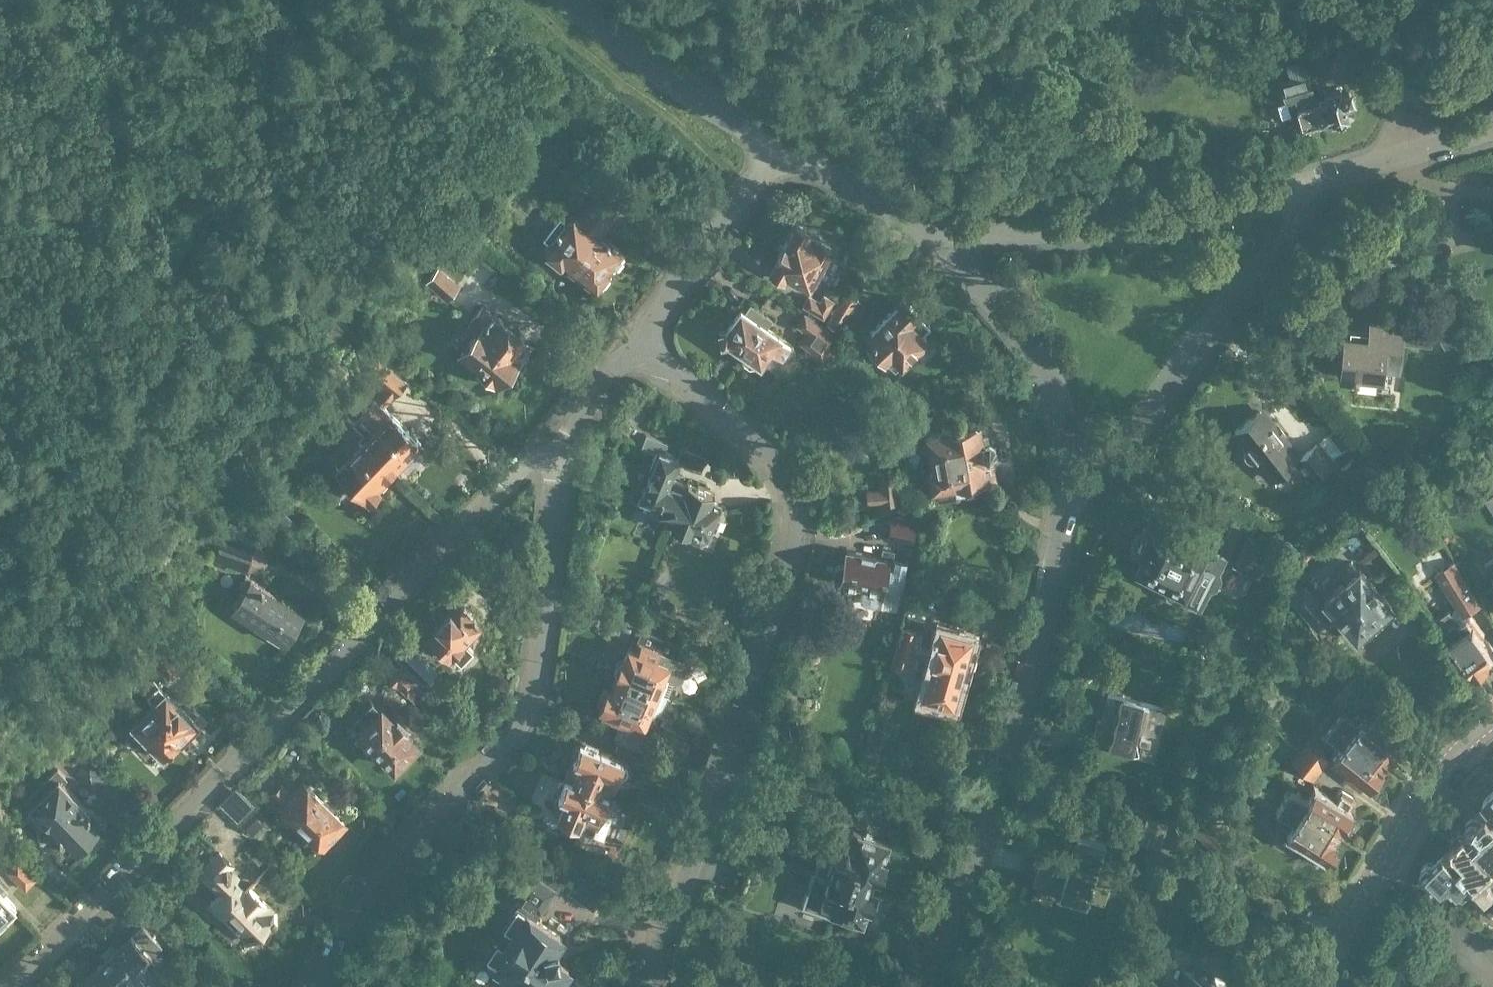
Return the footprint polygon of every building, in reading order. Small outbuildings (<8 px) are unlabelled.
[(1308,71),(1307,71),(1306,68),(1301,69),(1299,61),(1279,66),(1281,73),(1277,74),(1287,102),(1297,99),(1299,107),(1297,111),(1301,126),(1305,128),(1320,124),(1321,124),(1332,121),(1332,123),(1349,119),(1348,112),(1353,111),(1351,101),(1353,100),(1351,91),(1343,93),(1341,89),(1324,93),(1326,99),(1316,101),(1316,100),(1317,100),(1308,71)] [(514,130),(523,137),(532,125),(523,118),(514,130)] [(577,274),(594,288),(598,283),(603,284),(608,277),(606,273),(612,266),(616,267),(621,260),(620,256),(623,251),(599,233),(622,203),(601,187),(584,209),(586,211),(580,218),(575,214),(571,215),(546,247),(546,252),(564,266),(565,265),(566,267),(566,271),(572,276),(577,274)] [(787,274),(809,286),(833,243),(796,223),(771,267),(786,276),(787,274)] [(459,285),(438,267),(425,283),(446,301),(459,285)] [(840,299),(826,322),(839,330),(858,299),(858,298),(846,290),(840,299)] [(824,293),(820,299),(809,293),(802,305),(824,318),(835,299),(824,293)] [(872,335),(865,342),(884,361),(885,360),(894,370),(896,368),(928,337),(910,319),(918,311),(907,300),(906,299),(904,297),(902,299),(900,300),(868,332),(872,335)] [(726,329),(720,330),(722,340),(728,339),(746,351),(742,355),(744,360),(750,365),(755,364),(758,359),(761,361),(771,347),(782,355),(791,343),(767,326),(773,319),(750,302),(744,310),(741,308),(726,329)] [(477,373),(489,383),(497,382),(531,341),(483,303),(472,317),(473,317),(468,324),(475,330),(457,353),(477,369),(477,373)] [(1402,344),(1431,347),(1433,319),(1405,316),(1405,309),(1370,306),(1367,333),(1350,331),(1349,335),(1342,335),(1338,376),(1383,380),(1383,371),(1399,373),(1402,344)] [(800,341),(822,357),(837,335),(805,313),(797,324),(807,331),(800,341)] [(1457,320),(1435,332),(1448,355),(1470,342),(1457,320)] [(361,413),(353,422),(364,432),(359,437),(395,471),(422,443),(385,406),(407,381),(379,360),(366,377),(381,389),(359,411),(361,413)] [(1258,458),(1273,477),(1291,463),(1294,468),(1301,463),(1311,477),(1331,461),(1317,442),(1298,457),(1261,411),(1236,431),(1247,445),(1246,448),(1245,451),(1245,454),(1247,457),(1249,459),(1252,460),(1255,459),(1258,458)] [(345,438),(329,455),(337,463),(336,464),(337,466),(346,474),(370,497),(395,471),(359,437),(364,432),(353,422),(352,421),(353,420),(348,415),(335,428),(345,438)] [(931,487),(938,486),(940,499),(956,496),(954,483),(967,480),(969,493),(986,490),(984,477),(994,475),(991,456),(992,456),(995,451),(994,446),(989,442),(988,434),(981,435),(980,426),(954,431),(953,426),(942,428),(942,433),(926,436),(932,467),(927,468),(931,487)] [(655,513),(673,520),(674,520),(684,494),(666,487),(670,477),(677,459),(701,469),(706,457),(682,447),(679,456),(665,450),(668,442),(647,434),(642,447),(655,452),(651,463),(648,462),(641,480),(646,482),(640,496),(659,504),(655,513)] [(1354,457),(1340,468),(1355,488),(1369,477),(1354,457)] [(674,520),(673,520),(672,523),(689,530),(690,527),(709,534),(711,527),(716,529),(721,516),(716,514),(719,506),(709,502),(713,492),(688,481),(685,489),(668,483),(670,477),(666,487),(684,494),(674,520)] [(887,479),(875,481),(876,489),(865,491),(867,504),(878,502),(878,508),(891,506),(887,479)] [(888,539),(912,544),(917,521),(894,516),(888,539)] [(1143,556),(1135,571),(1167,586),(1165,591),(1167,598),(1176,603),(1180,601),(1200,611),(1210,590),(1216,589),(1222,578),(1219,572),(1227,557),(1159,523),(1152,538),(1148,537),(1142,539),(1138,548),(1140,555),(1143,556)] [(223,534),(215,559),(248,570),(256,544),(223,534)] [(1234,565),(1260,577),(1274,547),(1248,536),(1234,565)] [(836,566),(834,575),(837,579),(841,580),(841,581),(864,586),(862,597),(863,601),(866,603),(873,604),(877,603),(879,600),(881,589),(883,590),(885,578),(890,579),(887,592),(899,595),(906,559),(894,556),(892,565),(888,564),(891,549),(883,547),(881,557),(848,549),(845,565),(840,564),(836,566)] [(1436,574),(1463,614),(1482,601),(1455,561),(1436,574)] [(1346,564),(1337,572),(1343,579),(1320,599),(1305,582),(1288,598),(1317,630),(1336,612),(1356,634),(1391,603),(1358,565),(1352,571),(1346,564)] [(232,606),(287,640),(305,611),(250,577),(232,606)] [(941,606),(952,609),(956,595),(945,592),(941,606)] [(450,655),(452,654),(461,663),(474,649),(465,640),(482,622),(460,601),(428,634),(450,655)] [(1436,621),(1446,633),(1476,671),(1477,670),(1482,671),(1489,665),(1490,660),(1491,659),(1489,657),(1492,653),(1492,647),(1483,634),(1485,633),(1470,614),(1460,622),(1450,610),(1436,621)] [(922,694),(929,696),(928,701),(944,706),(945,701),(952,702),(953,697),(958,695),(960,688),(957,684),(962,667),(967,668),(973,665),(975,657),(972,651),(967,649),(970,636),(965,634),(965,632),(959,630),(958,632),(941,627),(943,622),(930,619),(929,624),(926,623),(924,633),(916,631),(916,630),(903,626),(893,659),(907,663),(910,649),(929,654),(931,645),(936,646),(922,694)] [(615,673),(668,695),(675,679),(676,679),(681,678),(686,666),(684,661),(677,658),(682,645),(642,628),(637,638),(641,640),(637,649),(627,645),(615,673)] [(424,682),(436,670),(408,642),(395,654),(424,682)] [(155,665),(169,680),(182,667),(168,652),(155,665)] [(392,681),(409,697),(422,684),(405,668),(392,681)] [(608,687),(599,707),(603,709),(602,711),(612,715),(611,716),(620,719),(613,736),(618,738),(646,750),(651,735),(647,733),(656,711),(661,713),(668,695),(615,673),(609,687),(608,687)] [(132,725),(162,755),(196,722),(159,684),(148,696),(155,702),(132,725)] [(1389,703),(1369,688),(1362,697),(1382,713),(1389,703)] [(1093,740),(1156,756),(1167,712),(1108,697),(1102,719),(1098,718),(1093,740)] [(353,723),(360,730),(359,731),(395,766),(418,742),(406,730),(409,727),(397,716),(394,719),(382,707),(379,709),(373,703),(353,723)] [(1334,719),(1383,757),(1387,750),(1389,752),(1391,749),(1396,749),(1399,744),(1398,740),(1401,737),(1399,735),(1405,727),(1392,718),(1389,723),(1368,707),(1358,720),(1342,708),(1334,719)] [(320,714),(316,725),(327,730),(331,718),(320,714)] [(1322,722),(1319,727),(1341,743),(1330,757),(1331,757),(1350,772),(1347,776),(1360,786),(1366,778),(1368,779),(1370,777),(1375,776),(1378,771),(1377,767),(1380,764),(1378,763),(1383,757),(1334,719),(1328,714),(1322,722)] [(618,738),(613,750),(644,762),(649,751),(646,750),(618,738)] [(1300,749),(1323,766),(1331,757),(1330,757),(1307,739),(1300,749)] [(581,741),(566,777),(617,798),(617,797),(609,794),(616,776),(621,778),(628,774),(628,773),(629,769),(628,762),(616,758),(617,756),(581,741)] [(1323,766),(1300,749),(1290,762),(1313,780),(1323,766)] [(77,770),(93,786),(104,775),(88,759),(77,770)] [(24,801),(29,807),(27,809),(42,824),(50,824),(74,849),(80,843),(90,837),(97,827),(106,818),(91,803),(88,806),(64,781),(67,778),(57,768),(24,801)] [(617,798),(566,777),(559,793),(565,797),(558,815),(566,818),(565,822),(579,828),(574,838),(600,849),(604,838),(593,833),(601,811),(610,815),(617,798)] [(318,842),(323,847),(345,824),(304,782),(293,793),(282,783),(272,794),(281,802),(279,803),(285,809),(283,812),(316,844),(318,842)] [(1282,798),(1335,829),(1339,822),(1341,823),(1342,822),(1348,821),(1352,814),(1350,807),(1351,806),(1350,806),(1353,799),(1352,795),(1343,790),(1340,791),(1336,796),(1314,783),(1312,786),(1313,787),(1307,798),(1289,787),(1282,798)] [(1484,800),(1492,810),(1492,791),(1484,800)] [(1335,829),(1282,798),(1276,809),(1278,811),(1273,818),(1275,824),(1286,830),(1284,834),(1306,847),(1304,851),(1305,854),(1314,860),(1318,859),(1322,852),(1323,853),(1324,852),(1330,851),(1334,844),(1332,838),(1333,836),(1331,835),(1335,829)] [(1492,860),(1492,816),(1488,811),(1480,819),(1474,818),(1468,823),(1466,831),(1465,832),(1492,860)] [(817,859),(814,868),(878,889),(888,858),(886,858),(891,842),(852,829),(845,827),(839,845),(822,839),(816,859),(817,859)] [(1471,880),(1488,899),(1492,894),(1492,860),(1465,832),(1464,833),(1461,832),(1456,837),(1457,841),(1445,853),(1471,880)] [(1032,882),(1105,904),(1114,873),(1098,868),(1105,841),(1078,833),(1069,863),(1041,855),(1032,882)] [(220,851),(202,870),(222,889),(208,904),(221,917),(224,913),(241,929),(244,926),(254,936),(273,917),(277,913),(249,886),(245,890),(228,874),(232,870),(228,866),(231,862),(220,851)] [(1430,862),(1424,868),(1424,875),(1430,880),(1426,884),(1454,896),(1464,900),(1477,888),(1471,880),(1445,853),(1435,863),(1430,862)] [(7,870),(26,888),(37,876),(18,859),(7,870)] [(813,868),(801,904),(829,914),(864,925),(869,909),(871,910),(878,889),(814,868),(813,868)] [(481,957),(493,964),(513,977),(506,986),(556,986),(569,967),(561,961),(557,944),(563,935),(536,918),(539,913),(540,914),(558,889),(529,870),(512,896),(521,902),(517,907),(511,915),(503,927),(509,932),(502,944),(493,938),(481,957)] [(2,923),(0,921),(5,917),(15,906),(0,890),(0,926),(2,923)] [(85,978),(93,986),(92,986),(153,986),(159,981),(144,967),(164,947),(141,924),(85,978)] [(1231,982),(1214,976),(1215,971),(1194,964),(1192,971),(1184,968),(1179,982),(1175,981),(1173,986),(1229,986),(1231,982)]
